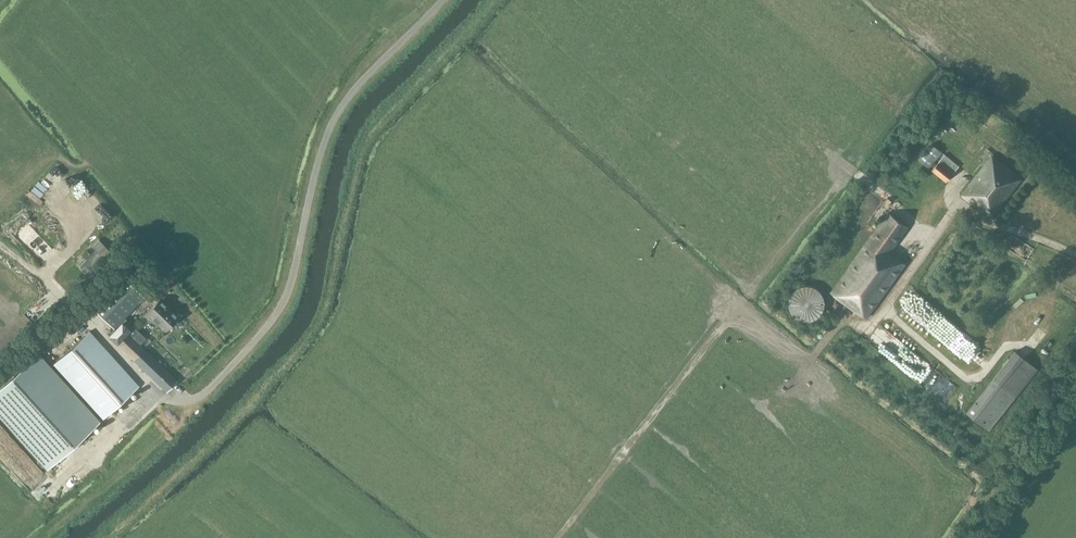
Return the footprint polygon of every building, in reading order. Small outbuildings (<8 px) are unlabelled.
[(920,159),(930,168),(942,153),(932,145),(920,159)] [(933,170),(947,182),(959,167),(945,155),(933,170)] [(990,217),(991,218),(1022,179),(993,157),(963,196),(984,213),(985,211),(990,215),(990,217)] [(833,292),(867,317),(905,265),(904,264),(903,263),(889,251),(892,249),(908,227),(889,214),(833,292)] [(99,240),(92,246),(96,251),(91,256),(86,252),(81,256),(86,261),(80,267),(87,273),(103,258),(105,260),(112,253),(99,240)] [(113,340),(167,392),(177,381),(140,345),(145,339),(124,318),(144,297),(121,276),(91,307),(115,329),(109,336),(113,340)] [(97,277),(93,281),(98,287),(102,282),(97,277)] [(817,289),(810,286),(802,287),(796,290),(791,296),(789,303),(790,310),(794,316),(800,320),(808,321),(815,319),(820,315),(823,310),(824,308),(824,301),(822,294),(817,289)] [(178,317),(170,309),(168,310),(165,306),(166,305),(159,299),(143,316),(148,320),(150,318),(164,331),(178,317)] [(139,386),(90,331),(54,365),(103,419),(139,386)] [(990,430),(1016,397),(1038,370),(1015,352),(968,412),(990,430)] [(0,388),(0,415),(48,468),(99,423),(37,354),(0,388)]
